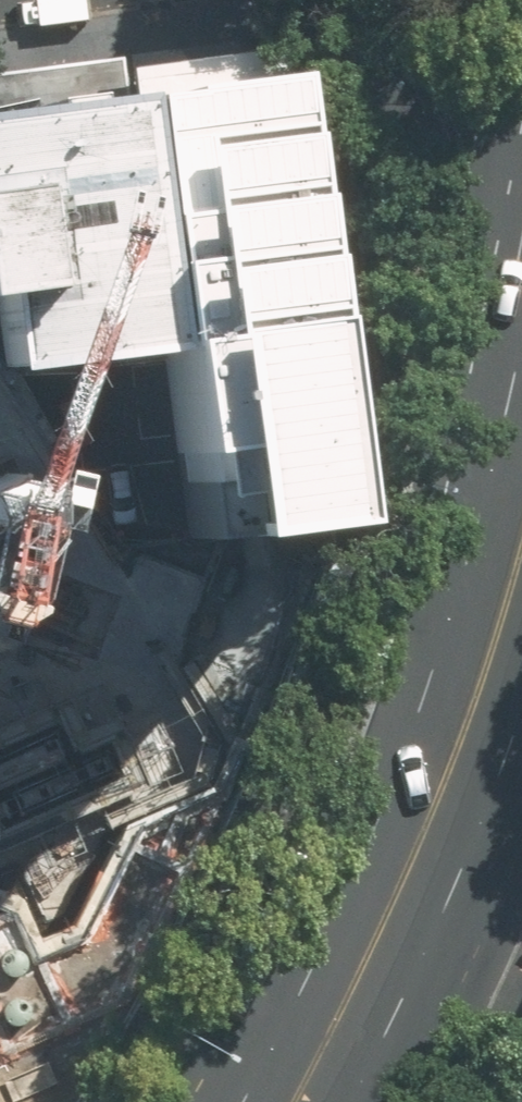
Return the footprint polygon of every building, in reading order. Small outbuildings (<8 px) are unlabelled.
[(126,68),(131,103),(275,85),(293,83),(288,47),(126,68)] [(131,103),(126,68),(124,58),(62,66),(0,74),(0,121),(27,117),(68,112),(131,103)] [(331,469),(275,85),(131,103),(163,347),(189,537),(330,520),(337,514),(331,469)] [(13,367),(100,356),(163,347),(131,103),(68,112),(27,117),(0,121),(0,368),(13,367)] [(108,939),(220,720),(129,581),(0,383),(0,1101),(24,1101),(108,939)]
